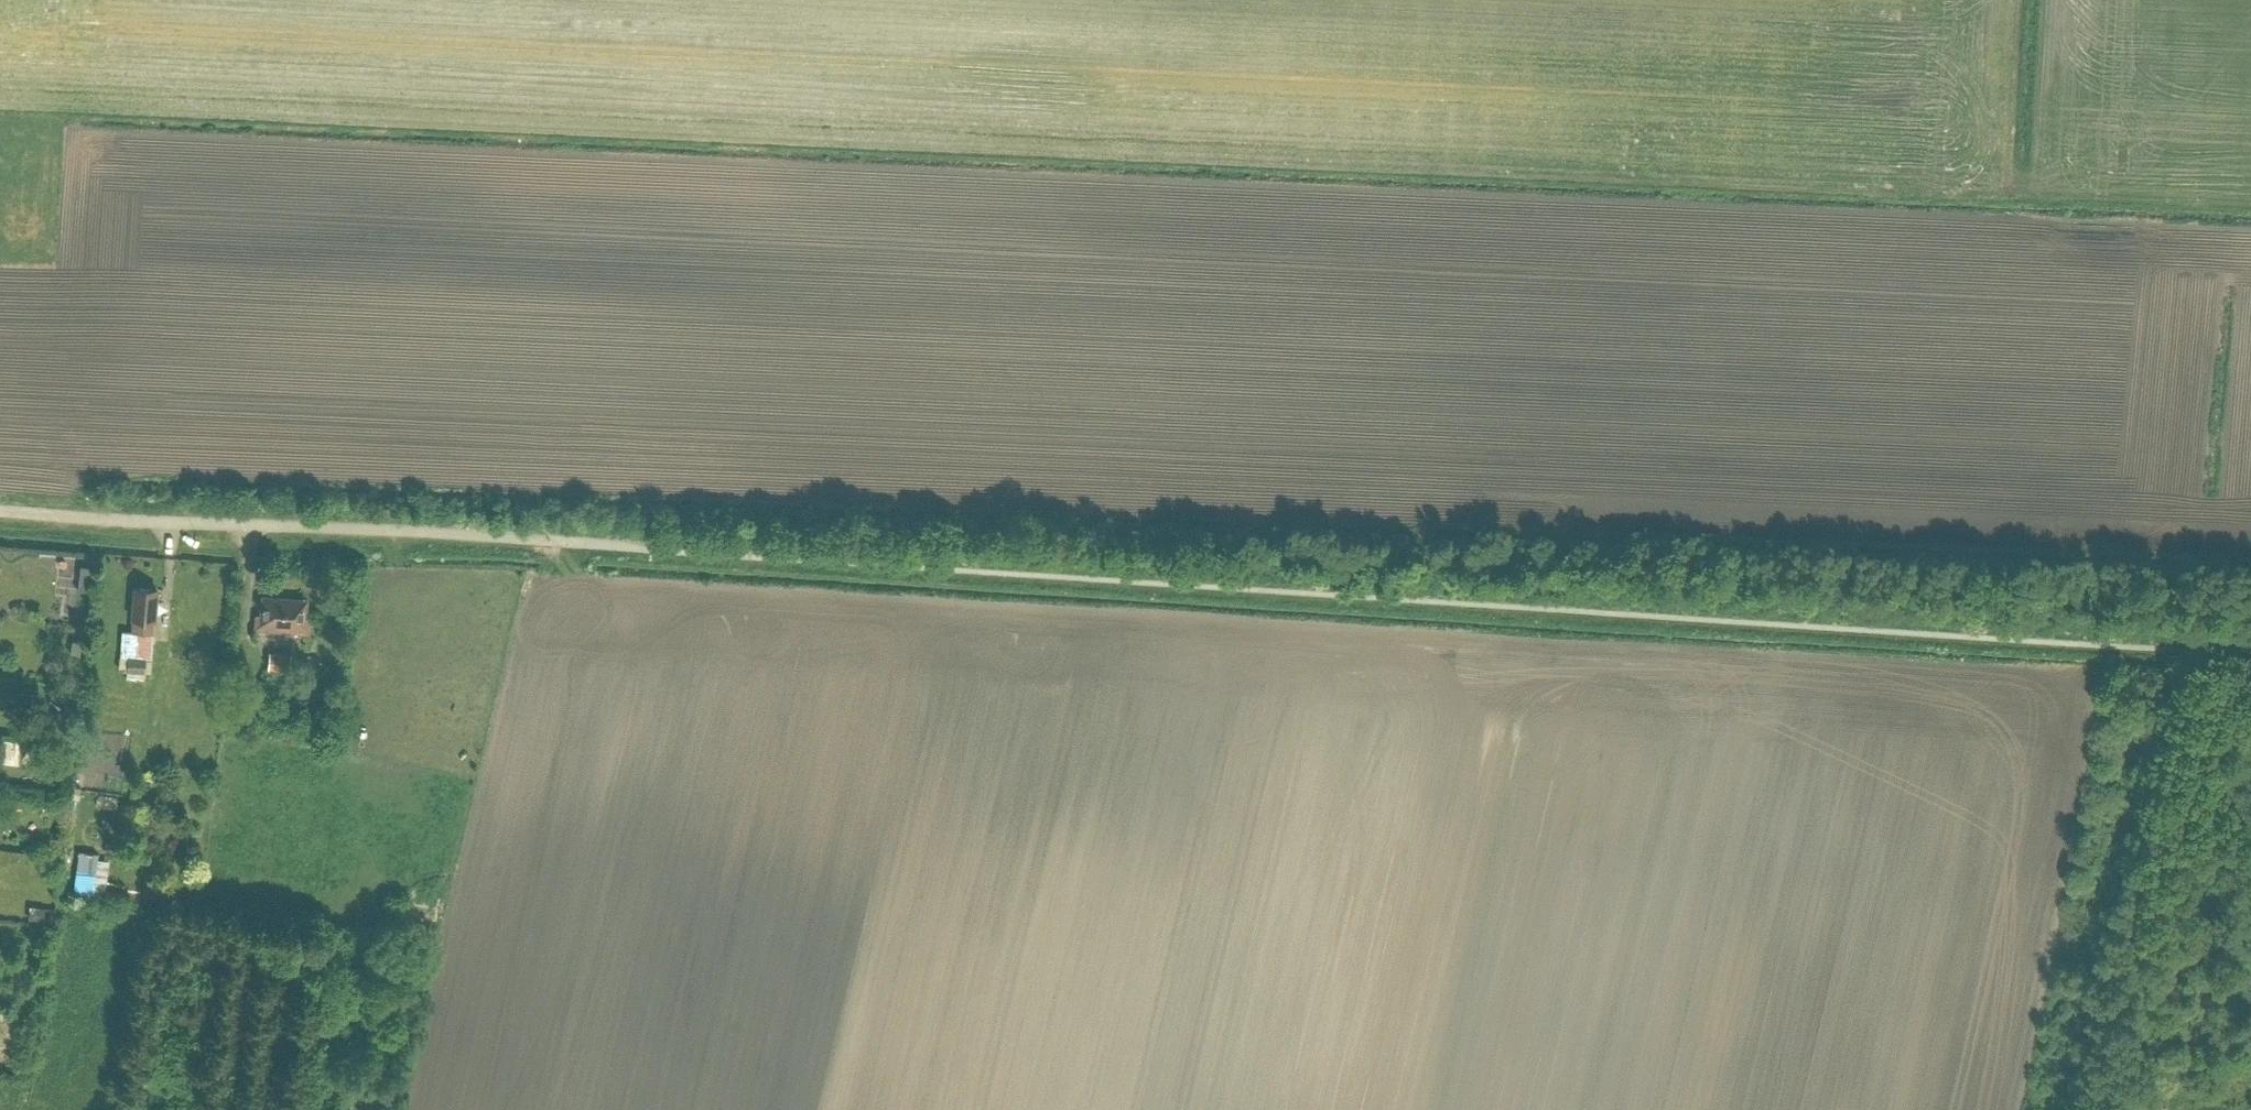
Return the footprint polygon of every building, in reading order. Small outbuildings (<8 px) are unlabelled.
[(152,632),(154,618),(157,587),(136,585),(132,631),(152,632)] [(304,618),(306,599),(262,595),(260,614),(257,614),(255,626),(308,631),(309,618),(304,618)] [(287,668),(288,652),(269,651),(268,666),(287,668)] [(145,672),(146,658),(128,657),(127,671),(145,672)] [(97,888),(102,856),(77,852),(74,864),(82,866),(79,884),(97,888)]
